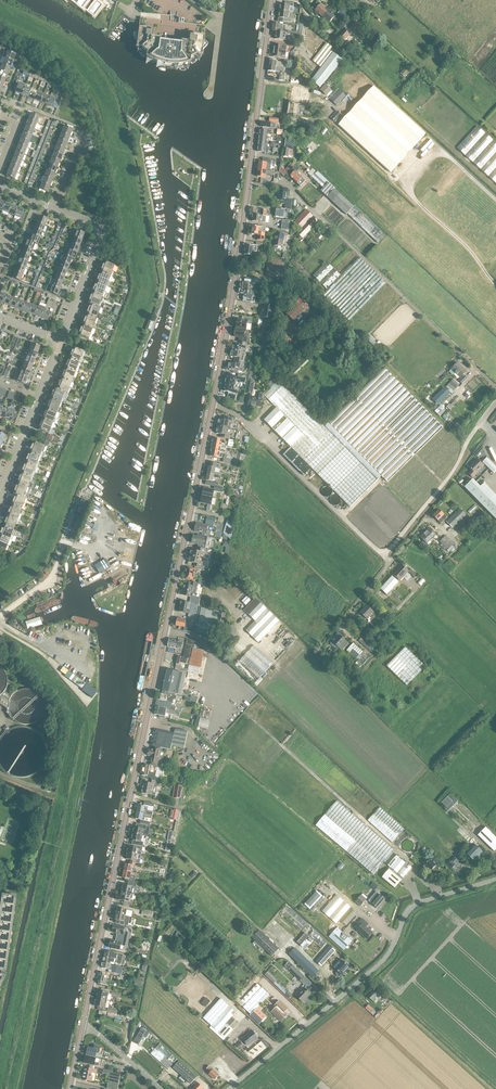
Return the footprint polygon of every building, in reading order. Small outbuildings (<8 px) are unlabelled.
[(76,6),(84,12),(85,11),(89,6),(86,4),(89,0),(81,0),(76,6)] [(356,7),(363,13),(369,6),(361,0),(356,7)] [(285,5),(281,5),(280,9),(279,8),(278,11),(289,13),(290,6),(294,7),(294,3),(285,2),(285,5)] [(89,6),(85,11),(93,17),(102,7),(99,5),(96,3),(93,7),(90,5),(89,6)] [(315,11),(322,17),(328,11),(326,9),(328,7),(325,4),(323,6),(321,4),(315,11)] [(328,11),(322,17),(329,23),(335,17),(332,14),(334,12),(330,9),(328,11)] [(350,15),(344,11),(342,9),(338,13),(346,20),(350,15)] [(184,65),(190,64),(190,59),(196,56),(201,57),(202,52),(205,26),(183,23),(184,20),(179,19),(176,18),(178,11),(170,11),(170,16),(141,12),(141,13),(137,38),(136,48),(140,49),(141,49),(143,50),(144,51),(146,53),(146,58),(151,61),(156,63),(161,65),(167,66),(173,67),(178,66),(184,65)] [(289,13),(278,11),(278,14),(279,14),(279,18),(283,18),(283,21),(291,23),(292,19),(289,19),(289,13)] [(357,20),(350,28),(353,31),(361,38),(368,30),(357,20)] [(280,24),(274,23),(273,31),(276,31),(276,32),(286,33),(285,32),(285,30),(284,30),(284,29),(283,28),(283,25),(280,25),(280,24)] [(344,41),(352,33),(353,31),(350,28),(349,30),(347,28),(339,37),(344,41)] [(286,33),(276,32),(275,39),(286,40),(286,33)] [(381,42),(377,38),(371,43),(376,48),(381,42)] [(311,81),(320,88),(342,60),(330,50),(332,47),(327,43),(313,61),(322,68),(311,81)] [(5,50),(2,57),(5,58),(13,61),(16,54),(5,50)] [(5,58),(2,64),(11,67),(13,61),(5,58)] [(8,73),(11,67),(2,64),(0,70),(8,73)] [(354,76),(355,74),(354,72),(354,70),(353,69),(352,67),(351,66),(349,65),(347,64),(345,64),(344,64),(341,65),(340,65),(338,67),(337,68),(336,70),(335,72),(335,73),(335,75),(336,77),(337,79),(337,80),(339,81),(340,82),(342,83),(344,83),(346,83),(348,83),(350,82),(351,81),(353,79),(354,78),(354,76)] [(285,67),(268,65),(267,71),(279,73),(278,80),(283,81),(285,67)] [(406,65),(401,73),(405,76),(411,69),(406,65)] [(8,73),(0,70),(0,77),(6,80),(8,73)] [(16,93),(22,95),(25,87),(19,85),(16,93)] [(22,95),(28,98),(31,90),(25,87),(22,95)] [(374,87),(339,126),(390,173),(426,134),(374,87)] [(293,88),(292,95),(295,96),(294,100),(303,101),(304,97),(306,97),(307,90),(293,88)] [(339,89),(329,99),(337,106),(347,96),(339,89)] [(28,98),(34,100),(38,92),(31,90),(28,98)] [(34,100),(41,103),(44,94),(38,92),(34,100)] [(41,103),(47,105),(50,97),(44,94),(41,103)] [(56,99),(50,97),(47,105),(53,107),(56,99)] [(291,105),(289,116),(297,117),(300,117),(301,112),(304,112),(305,107),(302,107),(291,105)] [(338,111),(333,116),(338,120),(342,115),(338,111)] [(29,120),(37,123),(39,117),(31,113),(29,120)] [(279,118),(270,117),(269,122),(261,121),(261,126),(276,128),(277,124),(279,124),(279,118)] [(34,129),(37,123),(29,120),(26,126),(34,129)] [(26,126),(24,133),(32,136),(34,129),(26,126)] [(64,126),(62,133),(70,136),(73,130),(64,126)] [(477,126),(458,148),(495,183),(495,143),(477,126)] [(24,133),(21,139),(29,142),(32,136),(24,133)] [(62,133),(59,139),(68,142),(70,136),(62,133)] [(283,157),(289,158),(289,154),(292,155),(293,150),(296,151),(297,148),(286,138),(284,149),(283,157)] [(21,139),(19,145),(27,148),(29,142),(21,139)] [(59,139),(57,146),(65,149),(68,142),(59,139)] [(321,144),(309,155),(316,162),(327,151),(321,144)] [(19,145),(17,151),(25,154),(27,148),(19,145)] [(57,146),(55,152),(63,155),(65,149),(57,146)] [(17,151),(14,157),(22,160),(25,154),(17,151)] [(55,152),(52,158),(60,161),(63,155),(55,152)] [(14,157),(12,164),(20,167),(22,160),(14,157)] [(52,158),(50,164),(58,167),(60,161),(52,158)] [(259,162),(258,169),(275,172),(276,165),(270,164),(270,169),(266,168),(267,163),(259,162)] [(12,164),(9,170),(17,173),(20,167),(12,164)] [(50,164),(47,170),(56,173),(58,167),(50,164)] [(296,171),(296,172),(291,177),(298,183),(301,186),(306,181),(296,172),(300,168),(296,164),(292,168),(296,171)] [(286,177),(291,169),(288,167),(286,171),(280,167),(279,172),(286,177)] [(275,172),(258,169),(258,177),(265,178),(266,174),(274,175),(275,172)] [(15,180),(17,173),(9,170),(7,177),(15,180)] [(47,170),(45,177),(53,180),(56,173),(47,170)] [(335,189),(329,183),(329,182),(317,171),(312,176),(324,188),(321,191),(347,215),(348,214),(378,243),(385,235),(355,206),(354,207),(335,189)] [(45,177),(42,183),(51,186),(53,180),(45,177)] [(48,193),(51,186),(42,183),(40,190),(48,193)] [(285,209),(290,210),(291,210),(292,199),(289,199),(290,196),(287,196),(287,190),(279,188),(277,200),(286,201),(285,209)] [(2,211),(9,214),(12,206),(6,203),(2,211)] [(9,214),(15,216),(18,208),(12,206),(9,214)] [(26,215),(23,214),(24,210),(18,208),(15,216),(21,219),(20,221),(23,222),(26,215)] [(276,216),(284,217),(284,218),(287,218),(288,214),(284,213),(285,210),(276,209),(276,216)] [(307,210),(295,222),(301,228),(297,233),(303,238),(319,222),(307,210)] [(252,214),(252,221),(266,222),(266,216),(266,213),(260,212),(260,214),(260,215),(252,214)] [(40,217),(37,223),(45,226),(48,220),(40,217)] [(287,231),(288,227),(289,223),(282,222),(281,229),(287,231)] [(37,223),(35,229),(43,232),(45,226),(37,223)] [(257,240),(263,241),(266,226),(257,225),(256,226),(252,226),(250,234),(258,235),(257,240)] [(32,235),(40,238),(43,232),(35,229),(32,235)] [(74,237),(82,241),(85,234),(76,231),(74,237)] [(30,242),(35,244),(38,245),(40,238),(32,235),(30,242)] [(274,246),(283,247),(285,237),(276,236),(274,246)] [(71,243),(80,247),(82,241),(74,237),(71,243)] [(25,247),(33,250),(35,244),(30,242),(27,241),(25,247)] [(69,250),(77,253),(80,247),(71,243),(69,250)] [(246,245),(246,246),(245,247),(245,249),(245,250),(245,254),(259,256),(262,257),(263,254),(259,254),(254,253),(253,251),(256,252),(257,246),(253,245),(253,246),(246,245)] [(22,253),(30,256),(33,250),(25,247),(22,253)] [(66,256),(72,258),(75,259),(77,253),(69,250),(66,256)] [(30,256),(22,253),(20,259),(28,263),(30,256)] [(61,261),(69,265),(72,258),(66,256),(64,255),(61,261)] [(350,321),(386,284),(360,257),(323,295),(350,321)] [(17,266),(25,269),(28,263),(20,259),(17,266)] [(327,260),(313,275),(327,289),(341,274),(327,260)] [(59,268),(67,271),(69,265),(61,261),(59,268)] [(102,268),(112,271),(115,266),(105,262),(102,268)] [(15,272),(23,275),(25,269),(17,266),(15,272)] [(67,271),(59,268),(56,274),(65,277),(67,271)] [(112,271),(102,268),(100,273),(110,277),(112,271)] [(23,275),(15,272),(12,278),(20,281),(23,275)] [(98,278),(108,282),(110,277),(100,273),(98,278)] [(54,280),(62,283),(65,277),(56,274),(54,280)] [(244,283),(240,283),(239,288),(251,290),(252,285),(249,285),(249,283),(251,283),(251,282),(260,283),(261,280),(260,279),(245,277),(244,283)] [(108,282),(98,278),(96,283),(106,287),(108,282)] [(52,286),(60,289),(62,283),(54,280),(52,286)] [(106,287),(96,283),(94,288),(104,292),(106,287)] [(60,289),(52,286),(49,293),(57,296),(60,289)] [(104,292),(94,288),(92,293),(102,297),(104,292)] [(251,295),(251,292),(251,290),(239,288),(238,293),(242,294),(242,296),(244,296),(243,300),(255,302),(256,296),(251,295)] [(102,297),(92,293),(90,298),(100,302),(102,297)] [(10,306),(13,298),(7,295),(4,304),(10,306)] [(295,322),(311,304),(302,296),(286,314),(295,322)] [(16,309),(19,300),(13,298),(10,306),(16,309)] [(100,302),(90,298),(88,304),(91,305),(98,308),(98,307),(100,302)] [(19,300),(16,309),(22,311),(26,303),(19,300)] [(29,313),(32,305),(26,303),(22,311),(29,313)] [(35,316),(38,307),(32,305),(29,313),(35,316)] [(38,308),(38,307),(35,316),(41,318),(44,310),(45,310),(46,307),(39,305),(38,308)] [(99,314),(101,309),(101,308),(98,307),(98,308),(91,305),(89,310),(99,314)] [(263,317),(272,319),(274,312),(275,312),(276,308),(265,305),(264,310),(263,309),(263,312),(264,313),(263,317)] [(51,312),(45,310),(44,310),(41,318),(47,321),(51,312)] [(89,310),(87,315),(97,319),(99,314),(89,310)] [(87,315),(85,320),(95,324),(97,319),(87,315)] [(242,320),(238,320),(238,321),(237,321),(236,326),(237,326),(237,329),(236,328),(236,329),(251,331),(253,318),(243,316),(242,320)] [(85,320),(83,325),(93,329),(95,324),(85,320)] [(83,325),(81,330),(91,334),(93,329),(83,325)] [(251,331),(236,329),(235,336),(240,337),(239,342),(247,344),(248,338),(250,338),(251,331)] [(81,330),(78,336),(88,340),(91,334),(81,330)] [(375,345),(377,343),(370,337),(368,339),(375,345)] [(247,344),(239,342),(238,342),(238,346),(234,345),(233,351),(243,353),(243,350),(246,350),(247,344)] [(31,344),(29,350),(38,353),(40,347),(31,344)] [(73,348),(71,353),(82,357),(84,352),(73,348)] [(27,356),(26,356),(35,360),(38,353),(29,350),(27,349),(24,355),(27,356)] [(243,353),(233,351),(232,357),(236,358),(235,361),(244,363),(246,356),(242,356),(243,353)] [(71,353),(69,358),(80,362),(82,357),(71,353)] [(26,356),(24,363),(33,366),(35,360),(26,356)] [(296,375),(310,361),(305,357),(288,375),(297,384),(301,380),(296,375)] [(69,358),(67,363),(80,369),(82,363),(80,362),(69,358)] [(244,363),(235,361),(235,364),(230,363),(229,370),(240,371),(240,368),(244,369),(244,363)] [(24,363),(22,369),(30,372),(33,366),(24,363)] [(67,363),(65,368),(76,373),(78,374),(80,369),(67,363)] [(459,363),(454,368),(453,367),(449,371),(453,375),(457,371),(462,376),(468,371),(459,363)] [(386,367),(330,421),(382,475),(388,481),(444,426),(386,367)] [(65,368),(63,374),(74,378),(76,373),(65,368)] [(22,369),(19,375),(28,379),(30,372),(22,369)] [(271,388),(264,395),(277,408),(264,420),(272,428),(290,446),(350,507),(377,480),(382,475),(330,421),(327,424),(325,426),(279,380),(272,373),(270,376),(271,377),(266,382),(268,384),(271,388)] [(63,374),(61,379),(71,383),(74,378),(63,374)] [(25,385),(28,379),(19,375),(17,381),(25,385)] [(226,383),(224,391),(229,392),(232,392),(233,384),(234,385),(235,380),(241,381),(241,378),(238,377),(236,377),(227,375),(227,380),(226,379),(226,380),(227,380),(226,382),(225,382),(225,383),(226,383)] [(463,383),(469,378),(466,375),(460,380),(463,383)] [(61,379),(59,384),(69,388),(71,383),(61,379)] [(449,385),(454,390),(459,385),(458,383),(455,379),(449,385)] [(67,394),(69,388),(59,384),(57,389),(65,392),(65,393),(67,394)] [(55,388),(53,394),(63,398),(65,393),(65,392),(57,389),(55,388)] [(439,404),(448,395),(443,390),(434,400),(439,404)] [(251,396),(249,405),(262,408),(264,393),(257,392),(256,397),(251,396)] [(61,403),(63,398),(53,394),(51,399),(61,403)] [(59,408),(61,403),(51,399),(49,404),(59,408)] [(57,413),(59,408),(49,404),(47,409),(57,413)] [(1,408),(0,411),(0,417),(5,419),(9,408),(6,407),(5,409),(1,408)] [(11,421),(14,413),(15,410),(9,408),(5,419),(11,421)] [(47,409),(45,414),(55,418),(57,413),(47,409)] [(45,414),(43,419),(53,423),(55,418),(45,414)] [(219,419),(217,426),(227,428),(228,423),(232,424),(233,419),(226,417),(225,420),(219,419)] [(43,419),(41,425),(51,429),(53,423),(43,419)] [(41,425),(38,430),(49,434),(51,429),(41,425)] [(227,428),(217,426),(216,433),(222,434),(222,438),(229,439),(230,434),(226,434),(227,428)] [(213,438),(213,443),(226,446),(227,446),(227,445),(229,446),(230,443),(228,442),(223,441),(223,440),(213,438)] [(34,442),(32,448),(44,453),(46,447),(44,446),(34,442)] [(32,448),(29,453),(40,457),(42,458),(44,453),(32,448)] [(211,450),(210,457),(219,458),(219,457),(222,458),(223,453),(220,453),(221,452),(221,450),(212,448),(211,450)] [(29,453),(27,458),(37,462),(40,457),(29,453)] [(231,464),(232,459),(227,459),(228,455),(225,454),(223,462),(231,464)] [(478,458),(470,467),(472,470),(469,473),(473,477),(477,474),(476,473),(485,464),(494,473),(495,471),(495,466),(487,457),(482,463),(478,458)] [(27,458),(25,463),(35,467),(37,462),(27,458)] [(25,463),(23,468),(33,472),(35,467),(25,463)] [(212,463),(211,467),(209,466),(207,473),(219,476),(220,473),(216,472),(216,468),(221,470),(222,465),(212,463)] [(23,468),(21,474),(31,478),(33,472),(23,468)] [(219,476),(207,473),(206,480),(214,482),(214,478),(219,479),(219,476)] [(21,474),(19,479),(29,483),(31,478),(21,474)] [(19,479),(17,484),(27,488),(29,483),(19,479)] [(468,485),(466,483),(464,486),(490,513),(495,518),(495,519),(495,495),(483,481),(479,485),(473,479),(468,485)] [(17,484),(15,489),(25,493),(27,488),(17,484)] [(204,488),(202,496),(213,498),(215,490),(204,488)] [(15,489),(13,494),(15,495),(23,498),(25,493),(15,489)] [(23,504),(25,499),(23,498),(15,495),(13,500),(23,504)] [(213,498),(202,496),(201,503),(208,504),(207,511),(210,512),(211,505),(213,498)] [(13,500),(11,505),(21,509),(23,504),(13,500)] [(85,503),(81,502),(77,512),(85,515),(89,505),(88,505),(89,502),(86,500),(85,503)] [(11,505),(9,511),(19,514),(21,509),(11,505)] [(460,508),(452,516),(443,525),(449,532),(459,522),(459,523),(467,515),(460,508)] [(441,523),(447,517),(439,510),(433,516),(441,523)] [(9,511),(7,516),(17,520),(19,514),(9,511)] [(7,516),(5,521),(15,525),(17,520),(7,516)] [(5,521),(3,526),(13,530),(15,525),(5,521)] [(213,528),(214,524),(211,523),(206,522),(205,525),(196,524),(195,532),(207,535),(208,527),(213,528)] [(221,537),(224,523),(218,522),(216,536),(221,537)] [(3,526),(1,531),(11,535),(13,530),(3,526)] [(233,538),(237,534),(229,527),(225,531),(233,538)] [(427,543),(436,535),(430,528),(421,537),(427,543)] [(0,534),(0,537),(9,540),(11,535),(1,531),(0,534)] [(72,532),(69,539),(74,541),(77,534),(72,532)] [(194,537),(192,543),(199,544),(198,547),(206,549),(208,537),(198,535),(198,538),(194,537)] [(440,541),(447,549),(446,550),(449,552),(454,547),(452,544),(445,536),(440,541)] [(7,545),(9,540),(0,537),(0,543),(7,545)] [(6,551),(8,546),(7,545),(0,543),(0,549),(6,551)] [(191,550),(189,556),(200,558),(201,555),(204,556),(205,553),(207,553),(208,550),(198,548),(198,551),(191,550)] [(200,558),(189,556),(188,562),(195,563),(194,566),(204,568),(205,564),(203,564),(203,561),(200,561),(200,558)] [(99,573),(109,567),(104,560),(94,566),(99,573)] [(407,578),(411,574),(406,570),(407,569),(402,565),(394,575),(399,579),(403,574),(407,578)] [(187,567),(186,573),(200,576),(200,573),(197,572),(196,574),(195,573),(195,569),(187,567)] [(386,594),(398,581),(393,576),(381,589),(386,594)] [(190,597),(190,599),(200,601),(201,597),(193,596),(193,594),(196,594),(198,584),(192,583),(191,586),(184,584),(182,595),(190,597)] [(247,595),(242,600),(246,604),(251,599),(247,595)] [(256,598),(244,610),(249,615),(255,621),(246,631),(252,637),(259,643),(280,621),(261,603),(256,598)] [(199,606),(200,601),(190,599),(189,602),(181,601),(179,611),(189,613),(191,605),(199,606)] [(378,615),(381,612),(374,605),(371,608),(378,615)] [(367,620),(374,612),(368,606),(361,613),(367,620)] [(222,615),(222,614),(220,612),(218,611),(218,613),(207,611),(208,609),(201,607),(198,625),(199,625),(197,632),(197,633),(208,636),(210,627),(212,628),(212,626),(216,627),(219,614),(222,615)] [(187,624),(187,621),(177,619),(176,626),(185,627),(185,623),(187,624)] [(340,635),(334,642),(340,648),(342,650),(349,643),(340,635)] [(359,640),(368,648),(370,645),(362,637),(359,640)] [(176,664),(175,669),(187,672),(200,675),(205,651),(196,649),(198,642),(188,639),(184,655),(187,656),(187,658),(178,656),(176,664)] [(179,641),(179,642),(170,640),(168,647),(177,649),(182,650),(183,642),(179,641)] [(370,657),(356,645),(354,643),(347,650),(363,664),(370,657)] [(261,676),(274,662),(254,644),(235,665),(257,685),(263,679),(261,676)] [(406,646),(387,666),(407,685),(426,666),(406,646)] [(60,671),(77,683),(79,680),(82,682),(83,680),(63,666),(60,671)] [(182,695),(186,675),(183,673),(167,670),(163,691),(182,695)] [(97,692),(87,684),(82,690),(92,698),(97,692)] [(11,696),(4,691),(3,692),(2,693),(2,694),(1,694),(0,695),(0,704),(8,710),(8,709),(8,708),(8,707),(8,706),(8,704),(8,703),(9,702),(9,701),(9,700),(10,699),(10,698),(11,697),(11,696)] [(156,706),(155,714),(160,715),(159,717),(165,719),(166,713),(176,716),(177,716),(177,711),(175,711),(177,707),(178,703),(181,703),(182,697),(176,695),(163,692),(163,694),(159,693),(157,700),(158,700),(156,706)] [(197,704),(198,697),(191,695),(191,697),(186,696),(185,700),(197,704)] [(156,729),(153,744),(172,748),(172,746),(185,748),(189,732),(176,729),(175,733),(156,729)] [(172,748),(153,744),(153,746),(154,746),(153,750),(149,749),(148,755),(152,756),(150,765),(158,766),(162,748),(171,750),(172,748)] [(158,767),(145,765),(142,776),(148,777),(156,779),(158,767)] [(144,782),(143,785),(141,793),(156,796),(158,786),(162,787),(163,782),(155,781),(150,779),(149,783),(144,782)] [(447,796),(442,802),(447,807),(445,809),(448,812),(458,801),(456,798),(456,799),(450,793),(447,796)] [(337,801),(316,825),(374,874),(384,862),(404,878),(412,868),(392,852),(394,849),(337,801)] [(138,805),(137,812),(148,814),(153,815),(153,811),(146,810),(147,807),(138,805)] [(368,820),(392,842),(404,829),(380,807),(368,820)] [(148,814),(137,812),(135,818),(142,820),(143,816),(147,817),(148,814)] [(140,824),(136,823),(136,824),(138,824),(137,828),(134,827),(134,830),(133,829),(132,833),(143,836),(144,829),(146,830),(147,825),(148,826),(148,825),(150,826),(151,823),(148,822),(148,823),(141,821),(140,824)] [(495,849),(495,837),(486,827),(478,835),(494,851),(495,849)] [(143,836),(132,833),(131,837),(132,837),(132,840),(135,840),(134,844),(132,844),(135,845),(135,846),(139,846),(143,847),(144,842),(141,842),(143,836)] [(416,846),(416,845),(416,844),(416,842),(415,841),(414,840),(413,839),(412,838),(411,838),(409,838),(408,838),(407,838),(406,839),(404,840),(403,841),(403,842),(402,843),(402,845),(402,846),(403,848),(403,849),(404,850),(405,851),(406,851),(407,852),(409,852),(411,852),(412,851),(413,851),(414,850),(415,849),(416,848),(416,846)] [(475,844),(466,853),(475,861),(483,852),(475,844)] [(128,847),(127,853),(141,856),(142,852),(143,847),(139,846),(135,846),(134,848),(128,847)] [(141,856),(127,853),(126,858),(131,859),(130,862),(136,863),(139,864),(140,859),(141,859),(141,856)] [(457,859),(454,856),(447,863),(452,868),(455,865),(453,862),(457,859)] [(431,871),(438,863),(432,857),(423,867),(426,869),(428,867),(431,871)] [(136,863),(130,862),(129,864),(126,864),(124,871),(136,873),(137,870),(134,870),(136,863)] [(389,869),(382,877),(395,888),(402,880),(389,869)] [(134,882),(136,873),(124,871),(123,877),(125,878),(125,880),(134,882)] [(123,885),(121,893),(131,895),(132,889),(135,889),(136,884),(130,883),(129,886),(123,885)] [(313,909),(323,897),(316,891),(306,902),(313,909)] [(377,891),(369,901),(378,909),(386,899),(377,891)] [(131,895),(121,893),(120,900),(126,901),(125,905),(132,906),(133,901),(130,900),(131,895)] [(336,923),(340,919),(347,926),(358,913),(351,907),(337,895),(323,911),(336,923)] [(361,895),(356,902),(360,906),(366,899),(361,895)] [(4,977),(5,977),(5,975),(5,974),(15,898),(1,896),(0,903),(0,987),(4,977)] [(116,910),(115,912),(117,913),(116,914),(126,916),(128,910),(118,908),(117,910),(116,910)] [(115,914),(115,917),(116,917),(115,920),(122,921),(122,924),(128,926),(133,927),(135,918),(126,916),(116,914),(115,914)] [(362,924),(357,930),(367,939),(373,933),(366,927),(369,924),(363,919),(360,922),(362,924)] [(114,926),(113,933),(119,934),(119,937),(130,939),(133,929),(114,925),(114,926)] [(344,950),(352,941),(337,927),(329,937),(344,950)] [(272,957),(279,949),(260,930),(252,938),(272,957)] [(323,947),(327,942),(314,931),(310,935),(323,947)] [(309,936),(305,933),(297,942),(301,945),(309,936)] [(111,941),(109,949),(123,951),(124,947),(127,948),(127,947),(128,947),(130,939),(119,937),(118,939),(117,942),(111,941)] [(336,951),(330,945),(316,962),(321,967),(336,951)] [(313,978),(319,971),(296,948),(289,954),(313,978)] [(105,951),(104,957),(125,961),(126,955),(118,954),(112,953),(112,952),(105,951)] [(336,969),(338,971),(337,973),(337,975),(338,976),(340,976),(342,974),(343,975),(350,967),(341,959),(339,961),(341,963),(336,969)] [(289,961),(285,965),(300,981),(305,976),(289,961)] [(110,963),(103,962),(102,968),(109,969),(108,972),(112,973),(121,975),(123,967),(110,965),(109,965),(110,963)] [(265,974),(283,993),(287,989),(269,970),(265,974)] [(100,973),(99,978),(113,981),(113,978),(109,977),(110,975),(100,973)] [(303,1003),(312,994),(305,987),(296,996),(303,1003)] [(251,1014),(270,995),(262,988),(243,1007),(251,1014)] [(373,1000),(375,1002),(381,996),(378,994),(374,990),(368,997),(373,1000)] [(98,991),(97,999),(113,1002),(115,995),(121,996),(122,994),(112,992),(111,994),(98,991)] [(206,1006),(211,1000),(207,997),(202,1002),(206,1006)] [(113,1002),(97,999),(95,1006),(108,1009),(108,1011),(118,1013),(118,1010),(112,1009),(113,1002)] [(236,1012),(221,999),(203,1018),(226,1038),(233,1029),(239,1023),(232,1017),(236,1012)] [(288,1009),(280,1001),(274,1007),(276,1008),(272,1012),(281,1021),(287,1015),(284,1012),(287,1009),(288,1009)] [(260,1006),(251,1015),(259,1024),(266,1016),(260,1010),(262,1008),(260,1006)] [(146,1037),(149,1033),(142,1029),(135,1042),(139,1044),(144,1035),(146,1037)] [(248,1045),(258,1037),(252,1031),(242,1039),(248,1045)] [(168,1069),(178,1059),(161,1043),(151,1053),(168,1069)] [(88,1048),(87,1054),(101,1058),(104,1048),(95,1046),(94,1049),(88,1048)] [(95,1058),(88,1056),(88,1057),(83,1056),(81,1063),(97,1066),(99,1061),(95,1060),(95,1058)] [(191,1084),(198,1077),(179,1061),(173,1067),(191,1084)] [(215,1080),(219,1075),(209,1065),(206,1068),(210,1072),(208,1074),(215,1080)] [(93,1081),(95,1081),(96,1074),(97,1074),(97,1073),(109,1076),(107,1088),(110,1088),(118,1088),(121,1075),(113,1072),(113,1071),(98,1067),(97,1070),(85,1067),(83,1079),(93,1081)]
